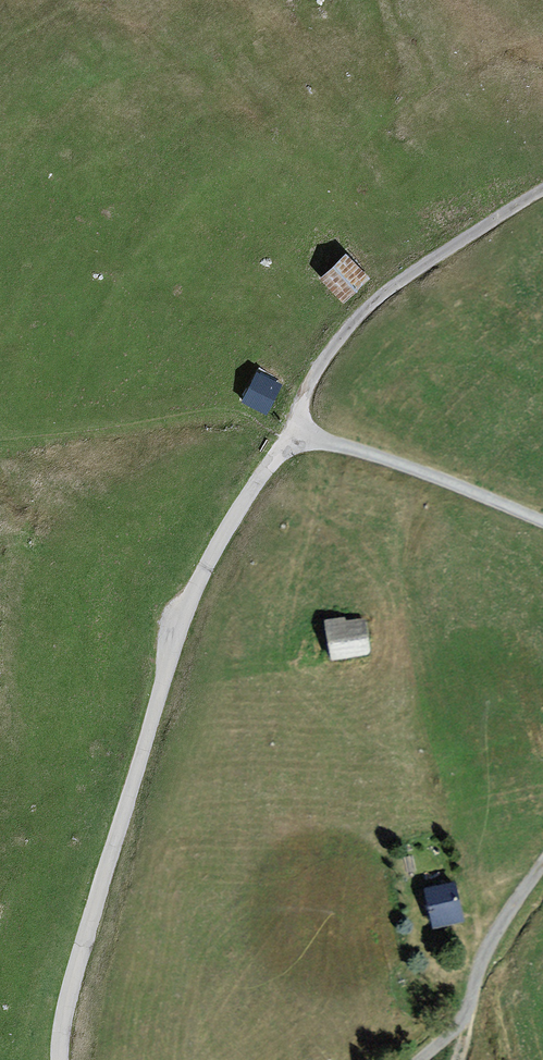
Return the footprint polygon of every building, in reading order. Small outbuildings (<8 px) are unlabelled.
[(366,246),(343,219),(315,244),(338,271),(366,246)] [(281,382),(255,369),(238,402),(264,415),(281,382)] [(364,620),(323,625),(327,663),(368,658),(364,620)] [(454,886),(424,892),(431,931),(461,925),(454,886)]
